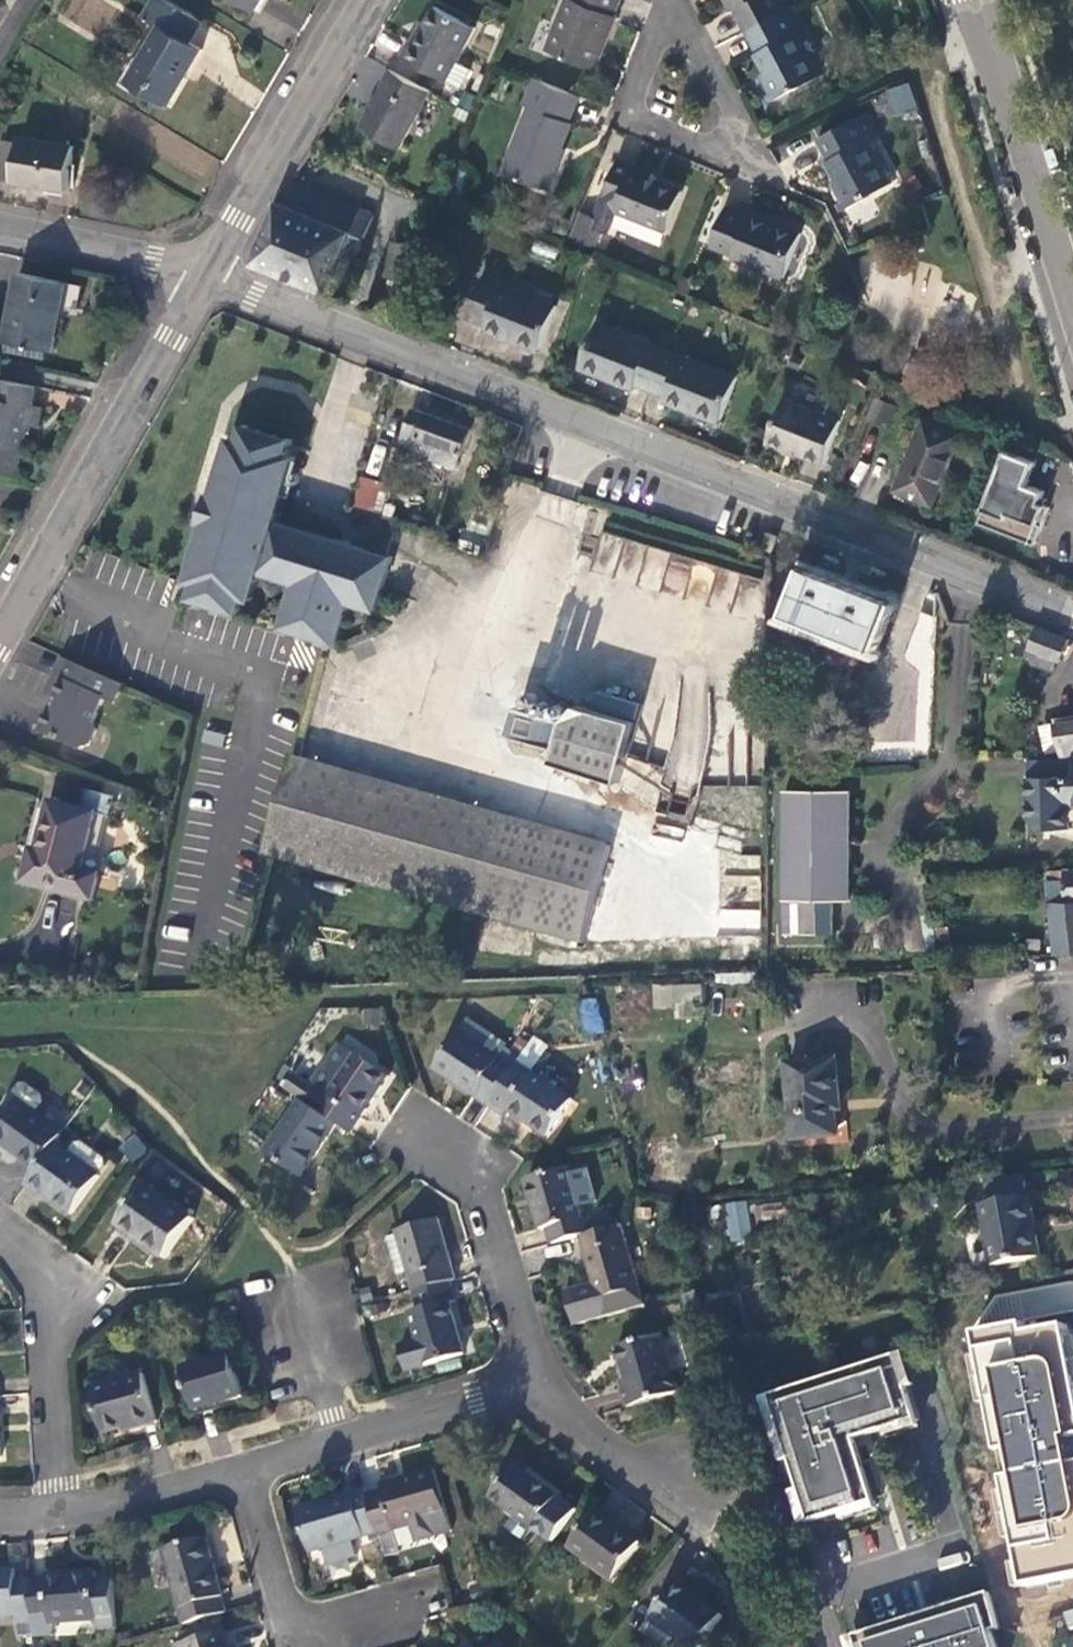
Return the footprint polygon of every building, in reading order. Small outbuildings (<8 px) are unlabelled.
[(129,84),(167,107),(200,49),(186,42),(198,22),(160,0),(152,0),(142,18),(160,28),(129,84)] [(621,0),(566,0),(546,48),(593,67),(605,42),(606,43),(617,16),(615,16),(621,0)] [(744,31),(791,6),(789,0),(725,0),(731,11),(734,10),(744,31)] [(450,70),(455,62),(475,22),(437,2),(416,39),(410,36),(402,52),(440,73),(444,65),(450,70)] [(804,31),(791,6),(744,31),(755,53),(752,54),(765,80),(762,82),(767,95),(762,98),(764,104),(817,78),(796,35),(804,31)] [(469,69),(455,62),(450,70),(444,65),(440,73),(461,84),(469,69)] [(397,147),(430,88),(391,65),(381,81),(384,82),(359,124),(397,147)] [(568,121),(577,95),(532,77),(521,104),(528,107),(502,172),(544,190),(559,155),(557,154),(569,122),(568,121)] [(906,84),(885,90),(890,105),(910,99),(906,84)] [(910,99),(890,105),(893,116),(913,109),(910,99)] [(835,210),(888,184),(866,142),(875,137),(864,116),(815,140),(826,161),(823,163),(836,188),(832,190),(837,201),(832,204),(835,210)] [(65,191),(72,148),(19,140),(19,145),(2,143),(0,156),(0,181),(13,183),(65,191)] [(588,227),(606,234),(616,209),(664,228),(679,190),(647,177),(649,173),(616,159),(601,195),(588,227)] [(365,233),(373,212),(289,180),(283,190),(253,264),(325,292),(334,271),(346,277),(355,255),(343,251),(351,229),(364,233),(365,233)] [(779,277),(797,234),(747,211),(746,214),(724,206),(708,244),(729,254),(729,255),(779,277)] [(355,255),(364,233),(351,229),(343,251),(355,255)] [(419,280),(426,243),(394,238),(387,275),(419,280)] [(18,269),(4,339),(52,347),(67,279),(18,269)] [(556,307),(484,277),(467,319),(485,326),(484,330),(538,353),(556,307)] [(75,310),(79,286),(67,284),(63,308),(75,310)] [(578,364),(634,388),(636,382),(666,395),(664,399),(719,423),(738,377),(596,320),(578,364)] [(34,385),(0,379),(0,475),(20,479),(25,450),(30,425),(36,425),(40,406),(30,404),(34,385)] [(886,426),(894,402),(873,396),(865,417),(886,426)] [(841,424),(785,402),(769,444),(824,468),(841,424)] [(472,430),(415,410),(401,447),(417,455),(455,469),(461,454),(463,454),(472,430)] [(900,492),(938,509),(967,437),(930,422),(900,492)] [(262,561),(275,520),(295,456),(288,454),(292,439),(244,424),(239,439),(232,437),(213,494),(209,493),(200,520),(205,521),(187,579),(194,582),(190,597),(238,612),(243,597),(250,599),(262,561)] [(1013,456),(983,527),(1039,550),(1055,513),(1046,509),(1050,497),(1033,490),(1042,468),(1013,456)] [(390,489),(361,476),(351,510),(378,521),(390,489)] [(301,517),(298,527),(316,531),(320,523),(301,517)] [(298,527),(275,520),(262,561),(299,573),(283,626),(334,642),(349,601),(374,609),(392,556),(316,531),(298,527)] [(602,531),(590,573),(730,615),(737,590),(752,594),(757,577),(602,531)] [(891,603),(803,569),(786,616),(873,650),(891,603)] [(1060,661),(1068,640),(1036,627),(1027,649),(1045,656),(1041,666),(1052,671),(1057,660),(1060,661)] [(1045,656),(1027,649),(1029,659),(1041,666),(1045,656)] [(58,680),(66,662),(56,657),(48,675),(58,680)] [(106,703),(114,682),(66,662),(58,680),(48,675),(44,685),(40,695),(50,700),(35,734),(74,749),(76,746),(83,744),(89,729),(86,721),(96,699),(106,703)] [(613,777),(632,717),(590,702),(560,715),(548,759),(613,777)] [(1072,750),(1072,721),(1057,722),(1064,750),(1072,750)] [(613,847),(296,755),(296,758),(266,853),(584,947),(613,847)] [(621,755),(610,786),(649,800),(660,768),(621,755)] [(1031,759),(1031,775),(1028,775),(1028,816),(1038,829),(1072,828),(1072,758),(1031,759)] [(780,932),(814,932),(814,895),(846,895),(846,788),(781,787),(781,895),(780,932)] [(16,886),(87,905),(95,879),(102,881),(117,823),(106,820),(112,800),(80,792),(75,812),(32,800),(17,859),(22,861),(16,886)] [(657,818),(653,830),(679,838),(683,826),(657,818)] [(722,854),(719,906),(758,908),(760,856),(722,854)] [(1044,871),(1052,957),(1072,955),(1072,870),(1044,871)] [(758,935),(760,911),(719,908),(717,932),(758,935)] [(653,1010),(703,1007),(701,982),(651,986),(653,1010)] [(598,995),(578,998),(583,1034),(604,1031),(598,995)] [(462,1020),(453,1034),(509,1069),(512,1065),(516,1059),(502,1050),(504,1047),(462,1020)] [(429,1070),(483,1108),(509,1069),(453,1034),(429,1070)] [(290,1076),(281,1091),(295,1100),(297,1101),(311,1111),(333,1125),(348,1135),(385,1079),(349,1054),(333,1044),(305,1086),(290,1076)] [(833,1100),(828,1061),(781,1063),(785,1147),(840,1144),(838,1100),(833,1100)] [(566,1104),(512,1065),(509,1069),(483,1108),(497,1118),(501,1112),(541,1139),(566,1104)] [(27,1117),(36,1106),(35,1098),(19,1086),(12,1087),(3,1100),(8,1104),(27,1117)] [(298,1178),(333,1125),(311,1111),(297,1101),(262,1153),(298,1178)] [(26,1173),(47,1145),(53,1138),(8,1104),(0,1115),(0,1149),(15,1161),(14,1163),(26,1173)] [(63,1217),(91,1179),(90,1179),(98,1169),(97,1162),(75,1145),(68,1146),(61,1155),(47,1145),(26,1173),(17,1186),(32,1198),(35,1195),(63,1217)] [(542,1230),(546,1246),(574,1238),(586,1235),(580,1218),(574,1220),(561,1171),(521,1182),(534,1232),(542,1230)] [(187,1221),(141,1187),(113,1227),(158,1260),(187,1221)] [(1037,1253),(1022,1193),(975,1206),(989,1265),(1037,1253)] [(745,1200),(722,1203),(727,1242),(750,1239),(745,1200)] [(403,1275),(408,1294),(443,1284),(449,1283),(432,1222),(391,1232),(393,1237),(403,1275)] [(568,1328),(596,1319),(638,1308),(616,1226),(586,1235),(574,1238),(587,1286),(591,1300),(563,1307),(568,1328)] [(385,1280),(403,1275),(393,1237),(375,1243),(385,1280)] [(449,1302),(443,1284),(408,1294),(413,1312),(404,1315),(412,1343),(392,1350),(398,1373),(456,1356),(442,1304),(449,1302)] [(591,1300),(587,1286),(559,1294),(563,1307),(591,1300)] [(696,1313),(692,1296),(679,1299),(683,1316),(696,1313)] [(1026,1335),(1024,1320),(975,1329),(1026,1587),(1072,1577),(1072,1325),(1026,1335)] [(622,1408),(671,1395),(656,1337),(612,1349),(620,1381),(615,1384),(622,1408)] [(765,1397),(805,1524),(870,1504),(850,1441),(912,1421),(892,1357),(765,1397)] [(189,1411),(235,1399),(226,1359),(178,1371),(189,1411)] [(150,1422),(138,1375),(85,1390),(97,1433),(132,1423),(133,1427),(150,1422)] [(552,1501),(508,1469),(487,1500),(530,1532),(552,1501)] [(376,1491),(360,1496),(371,1534),(372,1536),(408,1527),(413,1541),(447,1533),(429,1471),(375,1485),(376,1491)] [(360,1496),(358,1489),(293,1508),(305,1553),(318,1550),(322,1567),(352,1558),(347,1542),(371,1534),(360,1496)] [(636,1546),(592,1514),(566,1550),(609,1582),(636,1546)] [(172,1610),(176,1627),(218,1615),(214,1599),(215,1599),(199,1539),(158,1550),(174,1610),(172,1610)] [(25,1617),(23,1581),(9,1582),(8,1573),(0,1573),(0,1618),(25,1617)] [(40,1581),(23,1581),(25,1617),(25,1622),(26,1639),(44,1638),(43,1624),(91,1621),(91,1629),(109,1629),(106,1582),(90,1583),(89,1573),(40,1576),(40,1581)] [(672,1585),(637,1633),(655,1646),(666,1646),(672,1638),(684,1646),(694,1646),(717,1618),(672,1585)] [(988,1633),(995,1631),(985,1595),(850,1637),(853,1646),(992,1646),(988,1633)] [(1063,1610),(1072,1645),(1072,1607),(1063,1610)] [(215,1634),(167,1646),(219,1646),(215,1634)]
